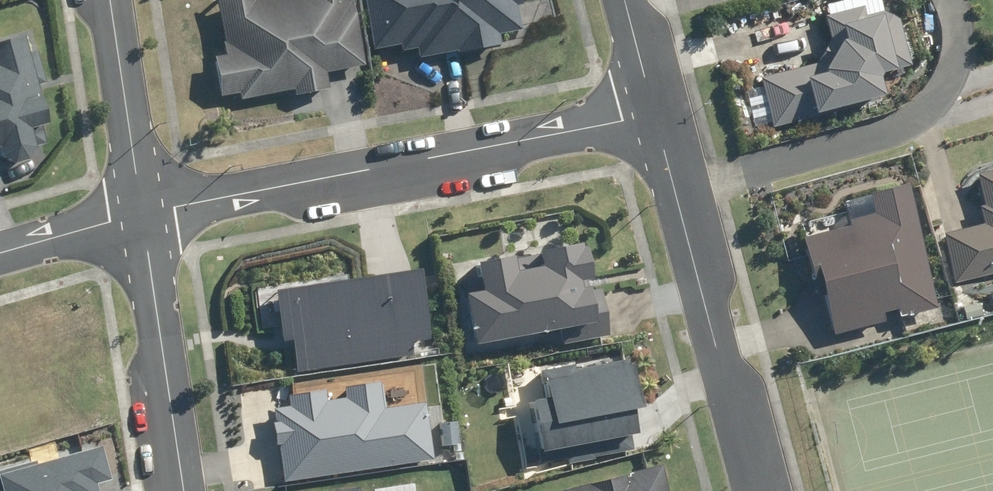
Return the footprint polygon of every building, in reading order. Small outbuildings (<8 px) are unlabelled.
[(219,56),(207,58),(215,99),(233,96),(234,101),(289,91),(290,96),(322,89),(320,76),(361,68),(349,0),(208,0),(219,56)] [(368,51),(397,46),(398,52),(414,49),(416,56),(500,44),(498,29),(518,26),(515,1),(521,0),(361,0),(368,51)] [(906,65),(890,4),(825,22),(834,57),(759,77),(773,129),(887,98),(880,72),(906,65)] [(7,147),(12,161),(38,153),(30,127),(45,122),(32,83),(40,81),(31,53),(26,54),(21,36),(0,43),(0,149),(7,147)] [(974,175),(988,222),(940,236),(955,287),(992,276),(992,169),(974,175)] [(938,307),(905,185),(866,196),(871,212),(849,218),(851,225),(800,239),(811,278),(819,276),(835,335),(938,307)] [(473,272),(457,274),(470,345),(575,325),(574,317),(599,312),(596,296),(585,298),(575,242),(471,261),(473,272)] [(294,340),(299,371),(414,355),(412,342),(434,339),(424,268),(276,289),(284,342),(294,340)] [(573,360),(504,373),(524,481),(573,472),(569,448),(618,439),(614,414),(639,409),(629,354),(574,364),(573,360)] [(291,406),(270,410),(283,484),(430,459),(420,398),(379,405),(375,378),(342,384),(344,395),(328,398),(325,379),(288,385),(291,406)] [(0,473),(0,477),(3,490),(89,490),(80,454),(0,473)] [(557,490),(666,490),(660,467),(557,490)]
